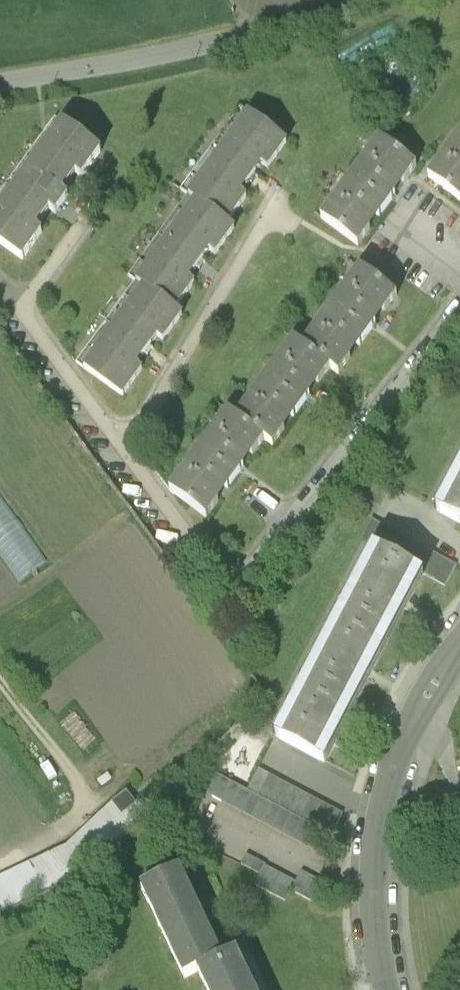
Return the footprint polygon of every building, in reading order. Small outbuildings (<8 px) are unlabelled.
[(289,139),(250,110),(190,192),(198,198),(229,220),(247,195),(241,191),(264,160),(270,165),(289,139)] [(61,122),(0,205),(0,241),(24,258),(44,232),(37,226),(50,209),(56,213),(70,194),(64,190),(77,172),(84,177),(102,152),(61,122)] [(431,174),(459,195),(459,134),(431,174)] [(416,163),(380,137),(323,215),(360,241),(416,163)] [(145,286),(176,309),(194,284),(189,280),(212,249),(217,253),(237,226),(229,220),(198,198),(137,280),(145,286)] [(399,292),(363,266),(305,345),(333,366),(341,372),(399,292)] [(145,286),(85,367),(124,396),(143,370),(137,366),(159,336),(165,340),(184,314),(176,309),(145,286)] [(275,445),(333,366),(305,345),(296,339),(238,418),(267,439),(275,445)] [(208,519),(267,439),(238,418),(230,412),(171,492),(208,519)] [(441,512),(459,522),(459,476),(441,512)] [(0,496),(0,553),(20,581),(48,561),(0,496)] [(362,541),(378,550),(425,574),(447,586),(459,565),(373,520),(362,541)] [(378,550),(345,612),(392,637),(425,574),(378,550)] [(345,612),(312,675),(359,699),(392,637),(345,612)] [(326,762),(359,699),(312,675),(280,737),(326,762)] [(343,814),(259,770),(248,791),(212,772),(201,792),(312,850),(323,830),(332,835),(343,814)] [(66,840),(29,860),(43,893),(74,877),(86,871),(129,830),(121,815),(136,803),(126,791),(111,802),(67,843),(66,840)] [(266,865),(247,854),(242,864),(261,875),(256,885),(286,901),(291,890),(312,901),(322,882),(302,872),(296,883),(265,866),(266,865)] [(220,962),(179,873),(142,890),(183,979),(199,971),(220,962)] [(220,962),(199,971),(208,989),(252,989),(235,955),(220,962)]
